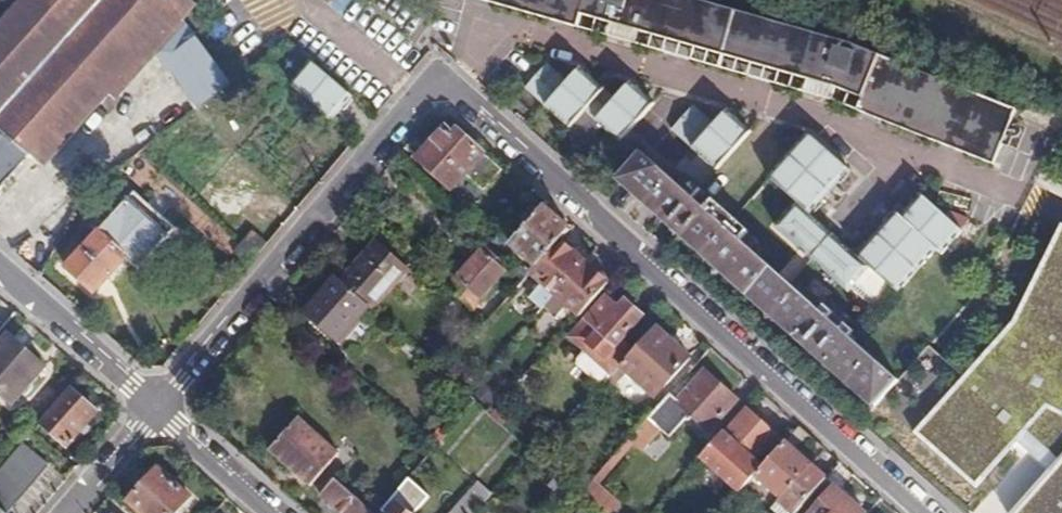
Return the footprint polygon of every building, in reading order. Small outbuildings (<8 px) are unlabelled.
[(238,74),(159,0),(26,0),(0,28),(0,188),(30,156),(37,162),(145,47),(208,106),(238,74)] [(579,26),(583,14),(610,22),(615,5),(603,0),(490,0),(579,26)] [(615,5),(610,22),(622,25),(638,30),(647,0),(603,0),(615,5)] [(700,0),(647,0),(638,30),(809,79),(822,34),(700,0)] [(850,43),(822,34),(809,79),(831,85),(836,87),(842,69),(854,72),(859,61),(847,56),(850,43)] [(869,49),(850,43),(847,56),(859,61),(854,72),(842,69),(836,87),(864,98),(861,109),(996,163),(1018,109),(869,49)] [(291,81),(332,119),(355,95),(314,57),(291,81)] [(656,103),(632,82),(617,99),(581,69),(570,83),(549,65),(527,89),(571,128),(568,133),(585,148),(604,126),(621,142),(656,103)] [(753,132),(729,110),(716,125),(694,105),(673,129),(720,170),(753,132)] [(503,173),(456,132),(451,138),(443,131),(415,161),(451,192),(464,178),(484,195),(503,173)] [(851,169),(809,133),(770,178),(798,202),(778,228),(850,291),(872,267),(900,291),(938,249),(943,253),(963,230),(923,194),(903,217),(897,212),(859,255),(811,214),(851,169)] [(622,181),(749,294),(773,267),(745,243),(752,234),(698,186),(690,195),(645,154),(622,181)] [(169,234),(127,198),(66,266),(96,294),(124,261),(137,271),(169,234)] [(502,253),(528,276),(530,274),(559,242),(568,231),(542,209),(502,253)] [(250,264),(269,241),(255,229),(236,253),(250,264)] [(1057,232),(1014,327),(917,433),(978,489),(1018,445),(1051,476),(1018,512),(1061,512),(1061,235),(1057,232)] [(369,307),(373,310),(408,269),(377,241),(340,281),(369,307)] [(582,262),(559,242),(530,274),(542,285),(529,300),(540,309),(545,304),(582,262)] [(480,250),(445,288),(470,311),(504,272),(480,250)] [(579,316),(608,283),(582,262),(545,304),(556,314),(565,305),(579,316)] [(876,406),(899,379),(850,335),(854,330),(826,305),(820,310),(773,267),(749,294),(876,406)] [(369,307),(340,281),(337,279),(307,314),(337,343),(369,307)] [(579,355),(610,381),(614,376),(635,352),(622,341),(644,315),(626,299),(617,308),(606,298),(569,340),(582,351),(579,355)] [(656,327),(635,352),(614,376),(620,381),(628,372),(660,399),(694,360),(656,327)] [(10,334),(0,345),(0,390),(15,403),(47,366),(10,334)] [(689,389),(680,383),(629,442),(635,447),(641,452),(660,429),(670,437),(689,414),(708,430),(736,398),(704,371),(689,389)] [(497,395),(482,383),(474,394),(487,405),(497,395)] [(97,411),(69,386),(41,420),(69,444),(97,411)] [(724,435),(722,433),(700,459),(731,484),(753,459),(774,433),(747,410),(724,435)] [(341,455),(300,419),(271,452),(312,488),(341,455)] [(813,436),(799,424),(762,467),(758,473),(785,497),(812,466),(798,454),(813,436)] [(7,512),(10,512),(50,464),(23,441),(0,467),(0,507),(7,512)] [(595,482),(601,488),(635,447),(629,442),(595,482)] [(762,467),(753,459),(731,484),(741,492),(758,473),(762,467)] [(157,466),(128,499),(145,512),(168,512),(174,506),(178,508),(190,494),(157,466)] [(826,479),(812,466),(785,497),(783,499),(797,512),(826,479)] [(569,490),(556,478),(549,487),(561,499),(569,490)] [(335,480),(322,496),(341,512),(373,512),(335,480)] [(407,480),(382,510),(385,512),(420,512),(431,500),(407,480)] [(582,497),(600,512),(614,512),(621,505),(601,488),(595,482),(582,497)] [(489,497),(474,484),(449,512),(474,512),(489,497)] [(835,486),(811,512),(866,512),(835,486)]
